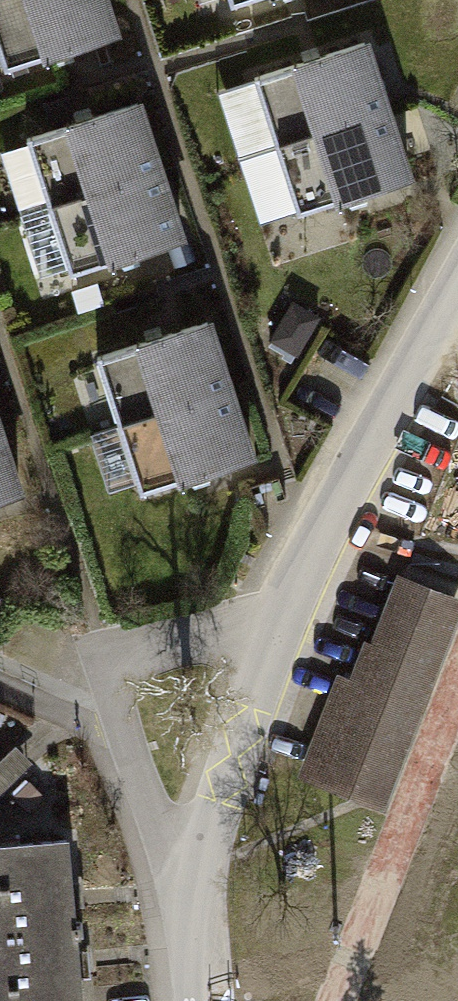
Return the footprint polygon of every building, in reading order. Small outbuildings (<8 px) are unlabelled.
[(106,0),(0,0),(0,53),(5,70),(117,34),(106,0)] [(388,109),(366,42),(255,78),(277,145),(388,109)] [(161,170),(139,103),(28,139),(49,206),(161,170)] [(410,177),(388,109),(277,145),(299,213),(410,177)] [(183,238),(161,170),(49,206),(71,274),(183,238)] [(231,388),(209,321),(98,357),(120,424),(231,388)] [(253,456),(231,388),(120,424),(142,492),(253,456)] [(0,427),(0,502),(22,495),(0,427)] [(343,675),(302,783),(373,810),(453,600),(401,580),(362,683),(343,675)] [(75,929),(66,840),(0,845),(0,936),(75,929)] [(0,936),(0,1000),(81,1000),(75,929),(0,936)]
